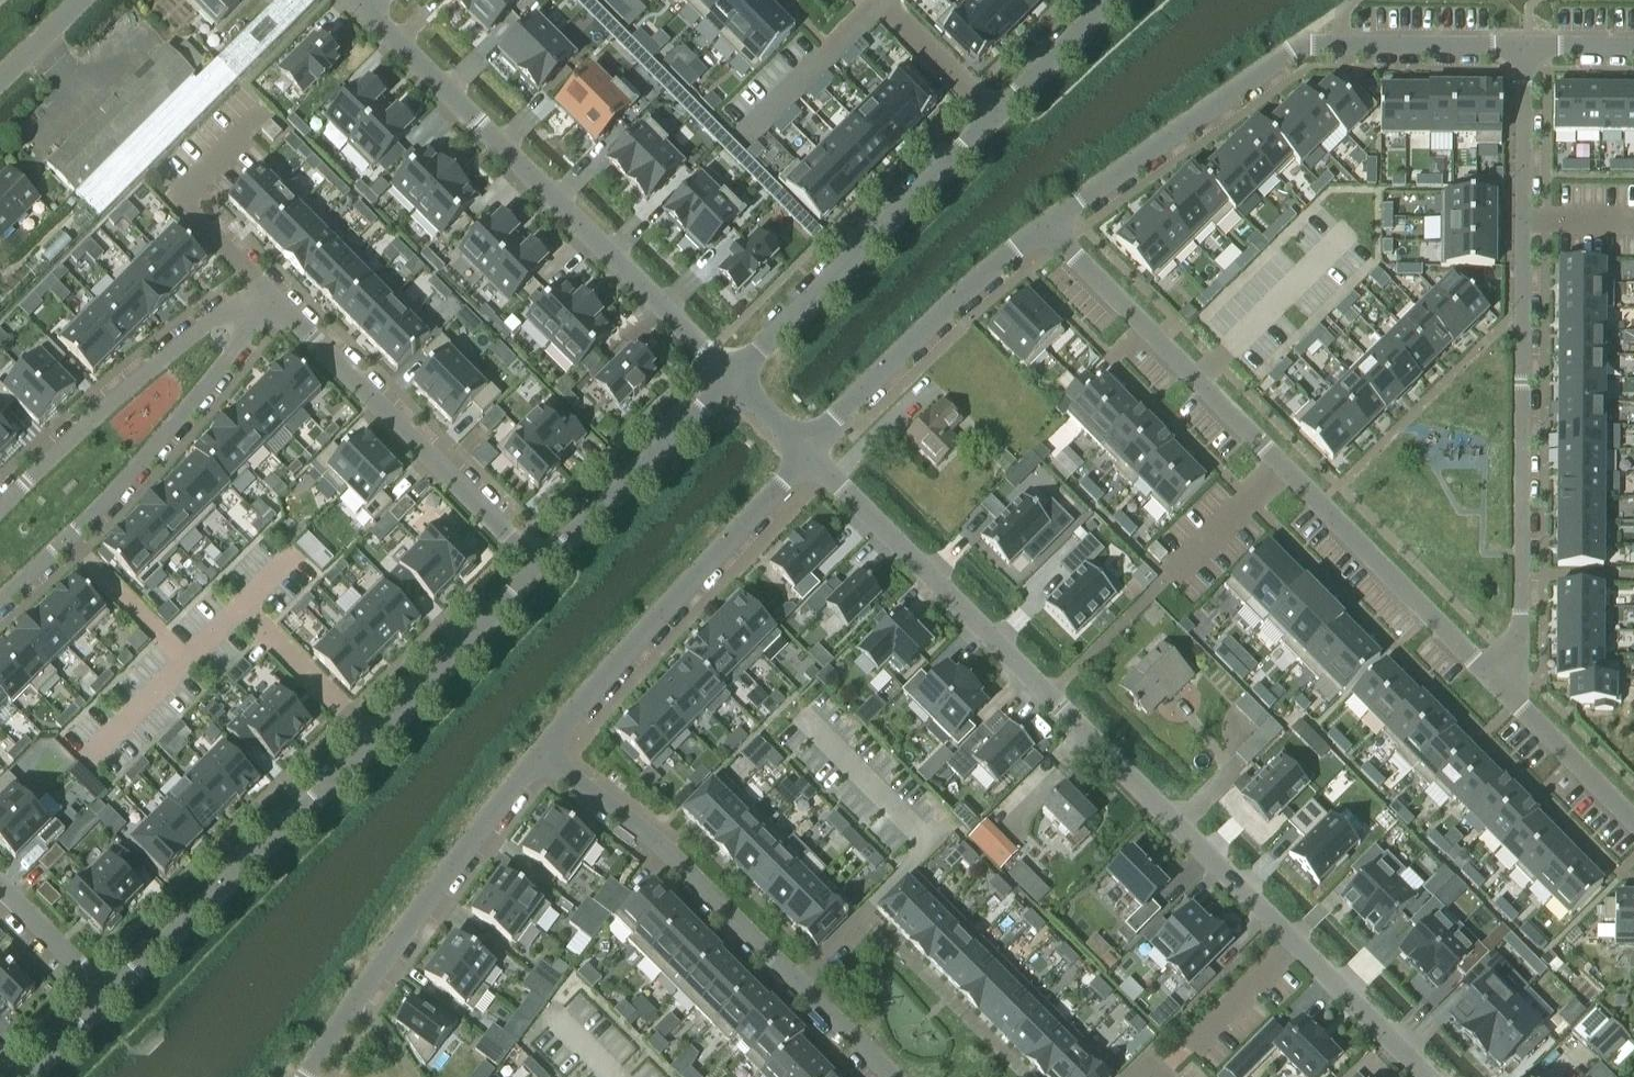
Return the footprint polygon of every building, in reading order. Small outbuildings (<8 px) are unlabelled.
[(287,31),(318,0),(275,0),(244,31),(195,80),(190,74),(192,73),(203,62),(184,43),(172,54),(165,47),(112,100),(47,166),(78,196),(79,197),(100,218),(281,37),(287,31)] [(217,26),(240,3),(238,1),(238,0),(191,0),(217,26)] [(469,16),(485,0),(453,0),(469,16)] [(469,16),(488,35),(523,0),(485,0),(469,16)] [(584,10),(593,0),(574,0),(584,10)] [(593,0),(584,10),(594,20),(604,11),(593,0)] [(603,0),(613,11),(621,3),(618,0),(603,0)] [(686,5),(703,22),(725,0),(691,0),(686,5)] [(703,22),(719,39),(759,0),(725,0),(703,22)] [(719,39),(736,56),(778,14),(764,0),(759,0),(719,39)] [(960,15),(994,49),(1011,32),(979,0),(975,0),(961,14),(960,15)] [(1011,32),(1029,15),(1028,13),(1027,14),(1012,0),(979,0),(1011,32)] [(1027,14),(1028,13),(1041,0),(1012,0),(1027,14)] [(621,3),(613,11),(624,21),(631,13),(621,3)] [(954,6),(935,25),(968,57),(970,55),(979,64),(994,49),(960,15),(961,14),(954,6)] [(540,14),(500,54),(504,58),(502,59),(515,72),(517,71),(520,74),(560,34),(540,14)] [(778,14),(736,56),(754,73),(795,32),(778,14)] [(640,31),(632,38),(642,49),(650,41),(640,31)] [(560,34),(520,74),(522,76),(521,78),(533,91),(535,89),(539,93),(579,53),(560,34)] [(214,39),(202,42),(206,57),(218,54),(214,39)] [(315,40),(281,74),(303,96),(315,84),(318,86),(329,76),(326,73),(337,62),(333,59),(337,55),(322,40),(318,44),(315,40)] [(861,40),(851,50),(859,58),(869,48),(861,40)] [(650,41),(642,49),(653,59),(660,51),(650,41)] [(637,44),(627,53),(638,64),(647,55),(637,44)] [(851,50),(841,60),(848,68),(859,58),(851,50)] [(647,55),(638,64),(648,75),(658,65),(647,55)] [(677,60),(670,68),(680,78),(688,70),(687,70),(678,60),(677,60)] [(597,66),(557,105),(577,125),(617,85),(597,66)] [(902,66),(883,84),(887,88),(888,87),(922,121),(937,106),(928,97),(930,95),(902,66)] [(688,70),(680,78),(691,88),(698,81),(688,70)] [(828,73),(817,83),(825,91),(835,81),(828,73)] [(363,82),(327,118),(351,141),(351,142),(387,107),(380,99),(383,96),(369,81),(365,85),(363,82)] [(1313,100),(1312,101),(1338,127),(1337,128),(1346,137),(1377,106),(1357,86),(1347,97),(1332,82),(1313,100)] [(817,83),(807,94),(815,101),(825,91),(817,83)] [(617,85),(577,125),(596,144),(636,104),(617,85)] [(872,103),(871,104),(905,138),(922,121),(888,87),(887,88),(872,103)] [(1452,153),(1452,135),(1453,135),(1453,87),(1428,87),(1428,90),(1430,90),(1429,136),(1431,136),(1430,153),(1452,153)] [(1453,87),(1453,135),(1476,136),(1477,136),(1477,87),(1453,87)] [(1502,88),(1477,87),(1477,136),(1476,136),(1475,146),(1501,146),(1501,136),(1502,88)] [(1554,133),(1576,133),(1576,88),(1554,88),(1554,133)] [(1576,88),(1576,133),(1600,134),(1600,88),(1576,88)] [(1600,88),(1600,134),(1623,134),(1624,88),(1600,88)] [(1623,134),(1633,134),(1633,88),(1624,88),(1623,134)] [(1381,90),(1381,135),(1406,135),(1406,90),(1381,90)] [(1428,90),(1406,90),(1406,135),(1429,136),(1430,90),(1428,90)] [(1304,92),(1285,111),(1319,146),(1337,128),(1338,127),(1312,101),(1313,100),(1304,92)] [(711,94),(703,101),(714,112),(721,104),(711,94)] [(691,99),(681,108),(692,118),(701,109),(691,99)] [(868,99),(850,117),(887,153),(886,154),(887,155),(905,138),(871,104),(872,103),(868,99)] [(351,141),(347,145),(372,170),(411,131),(408,128),(412,125),(398,110),(394,114),(387,107),(351,142),(351,141)] [(794,107),(784,117),(791,125),(802,114),(794,107)] [(701,109),(692,118),(702,129),(712,120),(709,117),(701,109)] [(1267,129),(1266,129),(1296,160),(1295,160),(1300,165),(1319,146),(1285,111),(1267,129)] [(293,115),(287,121),(296,130),(302,124),(293,115)] [(784,117),(773,127),(781,135),(791,125),(784,117)] [(850,117),(834,133),(870,170),(886,154),(887,153),(850,117)] [(1258,120),(1238,139),(1273,174),(1273,175),(1276,179),(1295,160),(1296,160),(1266,129),(1267,129),(1258,120)] [(270,121),(261,130),(272,141),(281,132),(270,121)] [(648,123),(608,163),(628,182),(668,143),(648,123)] [(302,124),(296,130),(305,139),(311,133),(302,124)] [(834,133),(817,150),(853,187),(854,186),(870,170),(834,133)] [(1254,193),(1273,175),(1273,174),(1238,139),(1220,158),(1254,193)] [(668,143),(628,182),(647,202),(687,162),(668,143)] [(757,143),(747,154),(755,162),(765,151),(757,143)] [(313,156),(304,146),(298,153),(307,162),(313,156)] [(411,168),(393,186),(417,210),(454,173),(439,158),(438,160),(429,150),(421,159),(411,168)] [(801,166),(800,167),(838,205),(855,187),(854,186),(853,187),(817,150),(801,166)] [(745,153),(735,162),(746,173),(755,164),(746,155),(745,153)] [(1202,175),(1201,176),(1235,210),(1234,211),(1235,212),(1254,193),(1220,158),(1202,175)] [(1367,160),(1367,173),(1376,173),(1376,160),(1367,160)] [(797,162),(779,181),(820,222),(838,205),(800,167),(801,166),(797,162)] [(1563,163),(1563,172),(1576,172),(1576,163),(1563,163)] [(1576,163),(1576,172),(1589,172),(1589,163),(1576,163)] [(1610,163),(1610,172),(1623,172),(1623,163),(1610,163)] [(1623,172),(1633,172),(1633,163),(1623,163),(1623,172)] [(229,201),(248,220),(284,184),(283,184),(265,165),(261,169),(246,183),(243,186),(244,186),(229,201)] [(332,174),(323,165),(316,171),(325,180),(332,174)] [(1193,167),(1174,186),(1212,225),(1211,226),(1215,229),(1234,211),(1235,210),(1201,176),(1202,175),(1193,167)] [(709,171),(666,214),(669,218),(668,220),(680,232),(682,231),(685,234),(725,194),(726,195),(729,191),(709,171)] [(0,182),(0,238),(38,200),(10,172),(0,182)] [(454,173),(417,210),(442,234),(477,199),(468,189),(469,188),(454,173)] [(1327,173),(1318,182),(1324,188),(1333,179),(1327,173)] [(1376,186),(1376,173),(1367,173),(1367,186),(1376,186)] [(341,183),(332,174),(325,180),(334,190),(341,183)] [(1392,187),(1405,187),(1405,178),(1392,178),(1392,187)] [(1416,178),(1416,187),(1429,187),(1429,178),(1416,178)] [(1429,178),(1429,187),(1442,187),(1442,178),(1429,178)] [(1463,178),(1463,187),(1476,187),(1476,178),(1463,178)] [(1476,178),(1476,187),(1489,187),(1489,178),(1476,178)] [(287,180),(283,184),(284,184),(248,220),(267,239),(306,199),(287,180)] [(772,180),(763,190),(773,200),(782,191),(772,180)] [(360,182),(354,188),(363,197),(369,191),(360,182)] [(1324,188),(1318,182),(1309,191),(1315,197),(1324,188)] [(1174,186),(1155,204),(1193,243),(1211,226),(1212,225),(1174,186)] [(369,191),(363,197),(372,207),(378,200),(369,191)] [(782,191),(773,200),(784,211),(793,201),(782,191)] [(725,194),(685,234),(688,237),(686,238),(699,251),(701,249),(704,253),(744,213),(726,195),(725,194)] [(1441,219),(1494,219),(1494,194),(1446,194),(1441,194),(1441,219)] [(325,218),(306,199),(267,239),(285,257),(325,218)] [(126,202),(117,211),(124,217),(133,208),(126,202)] [(369,212),(360,203),(353,209),(362,218),(369,212)] [(1136,223),(1175,262),(1193,243),(1155,204),(1136,223)] [(1392,219),(1392,206),(1383,205),(1383,218),(1392,219)] [(133,208),(124,217),(130,224),(139,215),(133,208)] [(1296,217),(1290,210),(1281,219),(1287,226),(1296,217)] [(124,217),(117,211),(108,220),(115,226),(124,217)] [(378,221),(369,212),(362,218),(371,227),(378,221)] [(496,217),(461,252),(485,276),(520,241),(513,234),(517,230),(503,216),(499,219),(496,217)] [(304,278),(305,277),(304,276),(340,240),(341,241),(345,237),(325,218),(285,257),(284,257),(304,278)] [(1392,219),(1383,218),(1383,231),(1392,231),(1392,219)] [(1278,235),(1287,226),(1281,219),(1271,228),(1278,235)] [(1494,219),(1441,219),(1441,243),(1494,243),(1494,219)] [(1155,281),(1175,262),(1136,223),(1117,242),(1146,272),(1151,277),(1152,277),(1154,280),(1155,281)] [(187,281),(212,257),(201,245),(196,251),(192,247),(190,244),(189,245),(175,230),(156,248),(155,249),(187,281)] [(731,262),(719,274),(739,294),(751,282),(755,286),(770,272),(765,268),(777,256),(757,236),(743,250),(742,248),(729,260),(731,262)] [(80,248),(86,255),(95,246),(89,239),(80,248)] [(305,277),(322,295),(358,259),(341,241),(340,240),(304,276),(305,277)] [(406,249),(397,240),(391,246),(400,255),(406,249)] [(520,241),(485,276),(509,301),(545,265),(542,263),(546,259),(531,245),(528,248),(520,241)] [(1383,255),(1392,255),(1392,242),(1383,242),(1383,255)] [(1446,267),(1494,268),(1494,243),(1441,243),(1441,267),(1446,267)] [(137,268),(169,301),(170,300),(169,299),(187,281),(155,249),(156,248),(152,245),(132,265),(136,268),(137,268)] [(95,246),(86,255),(96,264),(105,255),(95,246)] [(1259,254),(1252,247),(1243,256),(1249,263),(1259,254)] [(86,255),(80,248),(71,257),(77,264),(86,255)] [(415,258),(406,249),(400,255),(409,264),(415,258)] [(427,249),(421,255),(430,265),(436,258),(427,249)] [(1240,272),(1249,263),(1243,256),(1234,265),(1240,272)] [(436,258),(430,265),(439,274),(445,267),(436,258)] [(377,278),(358,259),(322,295),(341,313),(377,278)] [(1614,284),(1605,284),(1605,263),(1560,262),(1559,285),(1614,285),(1614,284)] [(1396,276),(1409,276),(1409,267),(1396,267),(1396,276)] [(1422,267),(1409,267),(1409,276),(1422,276),(1422,267)] [(169,301),(137,268),(136,268),(118,286),(151,319),(169,301)] [(1390,281),(1378,269),(1369,278),(1380,290),(1390,281)] [(1146,272),(1141,277),(1149,286),(1154,280),(1152,277),(1151,277),(1146,272)] [(52,276),(43,285),(49,292),(58,283),(52,276)] [(443,286),(434,277),(428,284),(437,293),(443,286)] [(1437,293),(1436,294),(1470,328),(1488,311),(1454,277),(1437,293)] [(395,296),(377,278),(341,313),(360,332),(396,296),(395,296)] [(564,283),(528,319),(552,343),(592,304),(582,294),(578,298),(564,283)] [(1221,291),(1215,284),(1206,293),(1212,300),(1221,291)] [(49,292),(43,285),(34,294),(40,301),(49,292)] [(1614,285),(1559,285),(1559,308),(1614,308),(1614,305),(1614,285)] [(99,305),(131,337),(149,319),(150,320),(151,319),(118,286),(100,304),(99,305)] [(452,295),(443,286),(437,293),(446,302),(452,295)] [(1433,290),(1416,307),(1453,345),(1470,328),(1436,294),(1437,293),(1433,290)] [(399,292),(395,296),(396,296),(360,332),(378,351),(418,311),(399,292)] [(1212,300),(1206,293),(1197,302),(1203,309),(1212,300)] [(1353,293),(1344,302),(1350,308),(1359,299),(1353,293)] [(1007,312),(1046,352),(1064,333),(1061,330),(1026,294),(1007,312)] [(99,305),(100,304),(96,300),(76,321),(80,324),(81,324),(113,356),(131,337),(99,305)] [(1341,318),(1350,308),(1344,302),(1335,311),(1341,318)] [(592,304),(552,343),(577,367),(580,364),(589,374),(600,363),(602,361),(592,352),(612,332),(597,317),(601,314),(592,304)] [(1189,306),(1180,315),(1187,323),(1196,314),(1189,306)] [(1416,307),(1398,325),(1402,328),(1402,327),(1434,360),(1436,362),(1453,345),(1416,307)] [(1614,308),(1559,308),(1559,332),(1604,332),(1605,309),(1614,309),(1614,308)] [(378,351),(398,370),(412,355),(412,356),(415,353),(437,330),(418,311),(378,351)] [(1046,352),(1007,312),(989,331),(1027,370),(1046,352)] [(494,317),(488,323),(497,332),(503,326),(494,317)] [(80,324),(61,343),(76,358),(78,361),(79,360),(93,375),(113,356),(81,324),(80,324)] [(503,326),(497,332),(506,341),(512,335),(503,326)] [(1310,336),(1317,342),(1326,333),(1320,326),(1310,336)] [(1387,343),(1386,344),(1418,377),(1418,376),(1434,360),(1402,327),(1402,328),(1387,343)] [(9,339),(0,329),(0,348),(9,339)] [(1604,332),(1559,332),(1559,356),(1604,356),(1604,351),(1604,332)] [(433,365),(413,386),(432,405),(468,370),(450,351),(453,347),(442,336),(423,355),(433,365)] [(1317,342),(1310,336),(1301,345),(1307,351),(1317,342)] [(40,354),(22,372),(58,407),(76,389),(56,368),(66,358),(47,339),(36,351),(40,354)] [(1383,339),(1365,357),(1402,395),(1403,395),(1420,378),(1418,376),(1418,377),(1386,344),(1387,343),(1383,339)] [(600,363),(589,374),(591,375),(589,377),(597,385),(619,408),(631,395),(634,398),(645,387),(642,384),(653,374),(649,370),(653,367),(638,352),(634,356),(631,352),(610,373),(600,363)] [(294,354),(270,378),(302,411),(321,392),(306,377),(307,376),(304,374),(300,370),(306,365),(294,354)] [(1604,356),(1559,356),(1559,379),(1604,380),(1604,375),(1604,356)] [(1365,357),(1347,375),(1351,379),(1352,378),(1384,410),(1383,411),(1385,412),(1402,395),(1365,357)] [(1277,369),(1283,375),(1292,366),(1286,360),(1277,369)] [(1341,368),(1326,383),(1332,390),(1336,393),(1335,394),(1367,427),(1367,426),(1383,411),(1384,410),(1352,378),(1351,379),(1347,375),(1341,368)] [(1283,375),(1277,369),(1268,378),(1274,384),(1283,375)] [(468,370),(432,405),(452,425),(472,404),(483,414),(501,396),(490,384),(486,388),(468,370)] [(6,411),(15,402),(39,426),(58,407),(22,372),(5,389),(0,384),(0,405),(6,411)] [(1095,386),(1084,375),(1066,393),(1076,404),(1095,386)] [(302,411),(270,378),(251,397),(283,429),(292,438),(310,420),(301,411),(302,411)] [(1071,410),(1067,414),(1084,432),(1120,396),(1103,378),(1095,386),(1076,404),(1071,410)] [(1604,380),(1559,379),(1559,403),(1604,404),(1604,380)] [(1315,406),(1314,407),(1350,443),(1367,427),(1335,394),(1336,393),(1332,390),(1315,406)] [(570,393),(564,399),(573,408),(579,402),(570,393)] [(1120,396),(1084,432),(1101,448),(1137,413),(1136,412),(1120,396)] [(283,429),(251,397),(233,415),(232,414),(232,415),(264,448),(283,429)] [(1060,402),(1054,409),(1063,418),(1069,411),(1060,402)] [(961,424),(941,403),(929,416),(928,415),(905,438),(936,469),(959,446),(949,436),(961,424)] [(1312,403),(1293,421),(1301,428),(1332,461),(1350,443),(1314,407),(1315,406),(1312,403)] [(1604,404),(1559,403),(1559,427),(1604,427),(1604,404)] [(496,408),(480,424),(489,434),(506,417),(496,408)] [(521,431),(520,431),(553,464),(554,463),(573,444),(576,447),(586,436),(565,415),(556,425),(541,410),(521,431)] [(1137,413),(1101,448),(1117,465),(1118,465),(1156,428),(1138,410),(1136,412),(1137,413)] [(264,448),(232,415),(213,433),(246,466),(264,448)] [(17,441),(0,424),(0,457),(17,441)] [(331,440),(340,431),(333,425),(325,433),(331,440)] [(1604,427),(1559,427),(1558,450),(1604,451),(1604,427)] [(518,428),(497,449),(514,466),(514,467),(517,470),(518,469),(539,491),(560,470),(554,463),(553,464),(520,431),(521,431),(518,428)] [(1117,465),(1113,468),(1131,487),(1139,479),(1171,447),(1173,445),(1156,428),(1118,465),(1117,465)] [(246,466),(213,433),(212,434),(213,435),(194,454),(197,457),(198,456),(231,489),(250,469),(246,466)] [(322,449),(331,440),(325,433),(315,443),(322,449)] [(314,464),(311,467),(340,497),(348,489),(383,454),(364,434),(344,455),(333,445),(314,464)] [(1034,452),(1043,462),(1050,456),(1041,446),(1034,452)] [(1171,447),(1139,479),(1154,495),(1155,495),(1187,463),(1171,447)] [(1068,449),(1048,468),(1065,484),(1084,465),(1068,449)] [(1604,451),(1558,450),(1558,474),(1604,474),(1604,451)] [(1005,451),(996,461),(1006,471),(1016,462),(1005,451)] [(1031,452),(1018,466),(1028,476),(1042,463),(1031,452)] [(383,454),(348,489),(366,508),(362,511),(373,523),(392,504),(382,494),(403,473),(383,454)] [(231,489),(198,456),(197,457),(179,474),(211,507),(212,506),(229,489),(230,490),(231,489)] [(293,477),(303,468),(296,462),(287,471),(293,477)] [(1154,495),(1150,498),(1168,517),(1172,513),(1204,481),(1187,463),(1155,495),(1154,495)] [(161,492),(160,492),(196,529),(216,510),(212,506),(211,507),(179,474),(161,492)] [(1604,474),(1558,474),(1558,498),(1603,498),(1604,474)] [(1079,485),(1088,494),(1094,488),(1085,479),(1079,485)] [(278,499),(288,490),(281,484),(272,493),(278,499)] [(1103,497),(1094,488),(1088,494),(1097,504),(1103,497)] [(196,529),(160,492),(141,511),(178,547),(196,529)] [(406,497),(389,515),(399,524),(416,507),(406,497)] [(1023,497),(981,539),(1009,566),(1022,552),(1024,554),(1028,551),(1035,558),(1031,562),(1033,563),(1072,524),(1051,502),(1040,514),(1023,497)] [(1603,498),(1558,498),(1558,522),(1603,522),(1603,498)] [(261,519),(267,525),(276,516),(270,510),(261,519)] [(178,547),(141,511),(140,512),(141,512),(123,530),(159,566),(160,565),(178,547)] [(1112,519),(1121,528),(1128,522),(1119,513),(1112,519)] [(252,528),(258,534),(267,525),(261,519),(252,528)] [(437,522),(416,543),(420,547),(421,547),(455,581),(454,581),(455,582),(460,577),(463,581),(475,569),(471,566),(476,561),(437,522)] [(1137,531),(1128,522),(1121,528),(1131,537),(1137,531)] [(1603,522),(1558,522),(1558,546),(1603,546),(1603,539),(1603,522)] [(789,545),(770,564),(795,589),(791,593),(802,603),(820,586),(810,576),(837,550),(811,524),(799,535),(798,534),(788,544),(789,545)] [(159,566),(123,530),(98,555),(110,566),(115,561),(119,564),(118,565),(121,567),(143,589),(164,569),(160,565),(159,566)] [(1073,578),(1046,606),(1075,636),(1116,595),(1087,566),(1103,551),(1089,537),(1061,565),(1073,578)] [(1156,543),(1148,551),(1159,563),(1168,555),(1156,543)] [(1267,544),(1232,579),(1224,587),(1244,607),(1252,600),(1251,599),(1286,564),(1267,544)] [(321,546),(309,559),(322,572),(334,559),(321,546)] [(1603,546),(1558,546),(1558,568),(1603,568),(1603,546)] [(224,556),(230,562),(239,554),(233,547),(224,556)] [(420,547),(390,577),(412,598),(421,589),(434,602),(454,581),(455,581),(421,547),(420,547)] [(214,565),(221,572),(230,562),(224,556),(214,565)] [(342,561),(333,570),(339,576),(349,567),(342,561)] [(1252,600),(1269,617),(1270,617),(1305,583),(1286,564),(1251,599),(1252,600)] [(327,577),(324,579),(330,586),(339,576),(333,570),(327,577)] [(826,587),(806,607),(806,608),(816,618),(827,607),(848,628),(857,619),(860,621),(871,610),(869,608),(881,595),(872,586),(876,582),(865,571),(861,575),(859,573),(844,588),(835,597),(826,588),(826,587)] [(80,574),(55,599),(90,634),(110,615),(91,596),(92,596),(89,594),(85,590),(91,585),(80,574)] [(381,581),(362,600),(399,636),(398,637),(402,640),(421,621),(381,581)] [(1265,620),(1284,639),(1284,640),(1323,601),(1305,583),(1270,617),(1269,617),(1265,620)] [(186,593),(193,600),(201,591),(195,584),(186,593)] [(1603,586),(1558,586),(1557,607),(1603,608),(1603,586)] [(177,602),(183,609),(193,600),(186,593),(177,602)] [(309,595),(300,604),(306,610),(315,601),(309,595)] [(90,634),(55,599),(37,616),(36,616),(35,616),(68,649),(86,631),(90,635),(90,634)] [(762,656),(780,638),(742,599),(723,617),(762,656)] [(362,600),(345,617),(349,621),(349,620),(382,653),(398,637),(399,636),(362,600)] [(1299,662),(1342,620),(1323,601),(1284,640),(1284,639),(1280,643),(1299,662)] [(292,612),(291,613),(297,619),(306,610),(300,604),(292,612)] [(786,605),(782,609),(789,617),(797,608),(793,605),(786,605)] [(1603,608),(1557,607),(1557,631),(1603,632),(1603,608)] [(901,675),(931,644),(900,613),(860,653),(878,672),(888,662),(901,675)] [(50,667),(68,649),(35,616),(17,635),(57,675),(58,675),(50,667)] [(744,674),(762,656),(723,617),(705,635),(744,674)] [(349,621),(333,637),(365,670),(366,669),(382,653),(349,620),(349,621)] [(1179,626),(1188,635),(1194,629),(1185,620),(1179,626)] [(1342,620),(1299,662),(1318,682),(1322,678),(1321,677),(1360,639),(1342,620)] [(1603,632),(1557,631),(1557,655),(1603,655),(1603,632)] [(17,635),(16,636),(17,637),(8,645),(6,642),(0,647),(0,656),(38,694),(57,675),(17,635)] [(725,693),(744,674),(705,635),(687,653),(692,658),(725,693)] [(333,637),(314,655),(350,691),(369,672),(366,669),(365,670),(333,637)] [(1321,677),(1322,678),(1341,697),(1344,693),(1345,693),(1380,658),(1360,639),(1321,677)] [(1192,679),(1161,648),(1120,690),(1135,705),(1133,707),(1137,711),(1139,709),(1147,716),(1173,689),(1178,693),(1192,679)] [(1224,663),(1230,657),(1221,648),(1215,654),(1224,663)] [(124,668),(133,659),(127,652),(117,662),(124,668)] [(1603,655),(1557,655),(1557,679),(1621,679),(1621,678),(1602,678),(1602,673),(1603,655)] [(12,705),(30,687),(37,695),(38,694),(0,656),(0,693),(12,705)] [(1239,666),(1230,657),(1224,663),(1233,672),(1239,666)] [(711,715),(729,697),(725,693),(692,658),(673,677),(706,711),(711,715)] [(1384,663),(1352,695),(1369,713),(1402,681),(1384,663)] [(819,675),(816,678),(825,687),(837,675),(828,666),(824,671),(819,675)] [(902,691),(930,719),(968,681),(959,672),(956,675),(947,667),(931,683),(921,672),(902,691)] [(811,683),(815,680),(816,678),(819,675),(812,668),(804,676),(811,683)] [(105,687),(114,677),(108,671),(99,680),(105,687)] [(688,729),(706,711),(673,677),(654,695),(688,729)] [(1621,679),(1557,679),(1557,680),(1570,680),(1570,704),(1595,704),(1595,710),(1613,711),(1613,704),(1621,704),(1621,679)] [(96,696),(105,687),(99,680),(90,689),(96,696)] [(968,681),(930,719),(958,747),(975,730),(968,723),(986,706),(977,697),(980,694),(968,681)] [(1386,730),(1418,698),(1418,697),(1402,681),(1369,713),(1385,729),(1386,730)] [(1261,700),(1267,694),(1258,685),(1252,691),(1261,700)] [(293,742),(312,723),(277,688),(259,705),(251,698),(250,699),(293,742)] [(777,707),(784,700),(776,692),(769,700),(777,707)] [(12,705),(0,693),(0,711),(8,703),(11,706),(12,705)] [(1276,703),(1267,694),(1261,700),(1270,710),(1276,703)] [(669,748),(688,729),(654,695),(635,714),(669,748)] [(1247,766),(1283,731),(1247,695),(1235,707),(1259,731),(1236,754),(1247,766)] [(1399,750),(1437,713),(1419,695),(1418,697),(1418,698),(1386,730),(1385,729),(1382,733),(1398,749),(1399,750)] [(1304,713),(1310,707),(1301,698),(1295,704),(1304,713)] [(256,741),(275,760),(293,742),(250,699),(232,717),(236,721),(227,731),(247,750),(256,741)] [(770,715),(777,707),(769,700),(762,707),(770,715)] [(71,721),(80,711),(74,705),(65,714),(71,721)] [(864,706),(854,716),(866,728),(876,718),(864,706)] [(1452,731),(1452,732),(1454,730),(1437,713),(1399,750),(1398,749),(1394,753),(1412,771),(1452,731)] [(62,730),(71,721),(65,714),(56,723),(62,730)] [(650,766),(669,748),(635,714),(616,733),(627,744),(623,748),(635,760),(640,755),(650,766)] [(1301,721),(1291,730),(1297,736),(1306,727),(1301,721)] [(178,737),(187,728),(181,722),(171,731),(178,737)] [(996,784),(1034,747),(1010,724),(995,739),(983,728),(946,765),(963,782),(979,766),(996,784)] [(740,745),(747,738),(739,730),(732,737),(740,745)] [(1327,736),(1336,746),(1342,739),(1333,730),(1327,736)] [(169,746),(178,737),(171,731),(162,740),(169,746)] [(1468,748),(1452,732),(1452,731),(1412,771),(1429,788),(1437,781),(1436,780),(1468,748)] [(733,753),(740,745),(732,737),(725,745),(733,753)] [(23,753),(32,744),(26,738),(16,747),(23,753)] [(1352,749),(1342,739),(1336,746),(1345,755),(1352,749)] [(223,746),(205,765),(240,801),(260,781),(223,746)] [(760,754),(768,762),(776,753),(768,746),(760,754)] [(14,762),(23,753),(16,747),(8,756),(14,762)] [(1453,797),(1485,765),(1468,748),(1436,780),(1437,781),(1453,797)] [(1256,787),(1243,799),(1268,824),(1307,786),(1295,774),(1300,769),(1282,751),(1251,782),(1256,787)] [(1034,752),(1023,764),(1031,773),(1043,761),(1034,752)] [(775,769),(783,761),(776,753),(768,762),(775,769)] [(141,775),(150,766),(143,759),(134,768),(141,775)] [(1361,770),(1370,779),(1376,773),(1367,764),(1361,770)] [(240,801),(205,765),(186,783),(219,816),(237,798),(240,801)] [(1469,814),(1502,782),(1501,781),(1485,765),(1453,797),(1469,814)] [(702,782),(709,774),(701,767),(694,774),(702,782)] [(131,784),(141,775),(134,768),(125,778),(131,784)] [(33,806),(16,789),(20,785),(8,773),(0,782),(0,839),(33,806)] [(1385,782),(1376,773),(1370,779),(1379,789),(1385,782)] [(713,782),(684,813),(700,829),(731,798),(738,792),(720,774),(713,782)] [(695,790),(702,782),(694,774),(687,782),(695,790)] [(1520,797),(1503,779),(1501,781),(1502,782),(1469,814),(1486,831),(1520,797)] [(794,788),(801,795),(809,787),(802,780),(794,788)] [(219,816),(186,783),(167,802),(202,837),(203,836),(201,834),(219,816)] [(809,787),(801,795),(809,803),(817,794),(809,787)] [(1065,789),(1044,811),(1070,837),(1065,842),(1076,852),(1090,838),(1082,830),(1095,818),(1065,789)] [(731,798),(700,829),(717,846),(754,808),(738,792),(731,798)] [(1503,848),(1535,816),(1536,816),(1538,815),(1520,797),(1486,831),(1503,848)] [(1312,800),(1288,824),(1306,841),(1291,856),(1290,855),(1289,856),(1319,886),(1320,885),(1319,884),(1334,869),(1337,872),(1349,860),(1346,856),(1358,844),(1359,845),(1360,844),(1330,814),(1329,815),(1330,816),(1329,818),(1312,800)] [(962,801),(951,813),(962,825),(971,833),(982,821),(962,801)] [(97,818),(106,809),(100,802),(91,812),(97,818)] [(169,805),(151,823),(184,856),(185,855),(184,855),(202,837),(167,802),(169,805)] [(1389,808),(1398,817),(1405,811),(1396,802),(1389,808)] [(16,860),(37,840),(47,850),(66,831),(54,819),(50,823),(33,806),(0,839),(0,844),(16,860)] [(754,808),(717,846),(733,863),(771,825),(754,808)] [(90,811),(80,822),(90,832),(100,821),(97,818),(91,812),(90,811)] [(538,832),(583,864),(598,843),(554,811),(538,832)] [(1414,820),(1405,811),(1398,817),(1408,827),(1414,820)] [(827,821),(835,829),(843,821),(835,813),(827,821)] [(1519,865),(1552,833),(1536,816),(1535,816),(1503,848),(1519,865)] [(843,821),(835,829),(842,836),(850,828),(843,821)] [(1016,853),(985,822),(970,838),(1001,869),(1016,853)] [(151,823),(131,842),(165,875),(184,856),(151,823)] [(771,825),(733,863),(750,879),(751,879),(782,848),(788,842),(771,825)] [(567,885),(583,864),(538,832),(523,853),(567,885)] [(1427,838),(1436,847),(1442,841),(1433,832),(1427,838)] [(1536,882),(1568,849),(1552,833),(1519,865),(1536,882)] [(751,879),(750,879),(767,896),(768,895),(797,866),(810,854),(793,837),(788,842),(782,848),(751,879)] [(1451,850),(1442,841),(1436,847),(1445,856),(1451,850)] [(971,851),(963,843),(955,852),(962,859),(971,851)] [(56,846),(39,863),(49,872),(66,855),(56,846)] [(1360,879),(1341,898),(1360,917),(1397,880),(1398,880),(1405,873),(1386,854),(1384,856),(1375,846),(1351,870),(1360,879)] [(106,853),(85,874),(123,913),(124,912),(123,911),(144,891),(131,878),(140,869),(119,847),(110,857),(106,853)] [(861,855),(868,862),(876,854),(869,847),(861,855)] [(1553,898),(1585,866),(1568,849),(1536,882),(1553,898)] [(962,859),(970,867),(979,859),(971,851),(962,859)] [(1167,887),(1154,874),(1155,873),(1145,864),(1132,851),(1108,875),(1142,908),(1125,925),(1136,936),(1161,911),(1152,902),(1167,887)] [(876,854),(868,862),(875,870),(884,862),(876,854)] [(1467,865),(1461,871),(1470,880),(1476,874),(1467,865)] [(768,895),(767,896),(784,913),(814,883),(797,866),(768,895)] [(1553,898),(1570,916),(1602,884),(1585,866),(1553,898)] [(1440,870),(1429,881),(1440,893),(1451,881),(1455,878),(1444,867),(1440,870)] [(488,892),(536,928),(551,908),(503,872),(488,892)] [(894,927),(932,890),(915,872),(877,910),(894,927)] [(107,928),(110,932),(122,920),(119,917),(123,913),(85,874),(84,875),(87,878),(67,898),(103,933),(107,928)] [(1476,874),(1470,880),(1479,889),(1485,883),(1476,874)] [(997,878),(989,886),(996,893),(1004,885),(997,878)] [(610,879),(593,902),(607,913),(624,890),(610,879)] [(1397,880),(1360,917),(1378,936),(1416,898),(1398,880),(1397,880)] [(1038,881),(1026,894),(1038,905),(1050,893),(1038,881)] [(616,919),(615,920),(632,938),(670,900),(652,883),(636,899),(616,919)] [(814,883),(784,913),(801,930),(838,892),(830,899),(814,883)] [(996,893),(1003,900),(1011,892),(1004,885),(996,893)] [(624,890),(607,913),(611,916),(616,919),(636,899),(624,890)] [(911,944),(949,907),(932,890),(894,927),(911,944)] [(535,929),(536,928),(488,892),(486,895),(484,894),(473,908),(475,910),(472,913),(516,946),(531,926),(535,929)] [(838,892),(801,930),(818,947),(856,910),(838,892)] [(1605,901),(1605,922),(1615,922),(1615,947),(1633,947),(1633,896),(1615,896),(1615,901),(1605,901)] [(588,898),(579,911),(602,928),(611,916),(607,913),(593,902),(588,898)] [(1494,905),(1503,914),(1509,908),(1500,899),(1494,905)] [(632,938),(628,941),(645,958),(686,917),(670,900),(632,938)] [(1419,933),(1400,951),(1410,961),(1408,962),(1417,971),(1461,928),(1433,900),(1410,923),(1419,932),(1419,933)] [(928,960),(966,923),(949,907),(911,944),(928,960)] [(1162,919),(1143,938),(1171,965),(1212,925),(1211,924),(1209,926),(1191,908),(1171,928),(1162,919)] [(1518,917),(1509,908),(1503,914),(1512,923),(1518,917)] [(579,911),(570,923),(588,937),(592,940),(602,928),(579,911)] [(1030,911),(1022,919),(1029,926),(1037,918),(1030,911)] [(686,917),(645,958),(662,975),(703,934),(686,917)] [(1029,926),(1037,934),(1045,926),(1037,918),(1029,926)] [(944,977),(982,940),(966,923),(928,960),(944,977)] [(1125,925),(1118,932),(1128,943),(1136,936),(1125,925)] [(1171,965),(1169,967),(1197,996),(1216,977),(1207,968),(1230,944),(1212,925),(1171,965)] [(1499,928),(1493,935),(1501,943),(1503,941),(1511,934),(1502,925),(1499,928)] [(1526,925),(1519,931),(1528,940),(1535,934),(1526,925)] [(1461,928),(1417,971),(1426,980),(1428,979),(1438,988),(1456,970),(1465,979),(1489,955),(1461,928)] [(703,934),(662,975),(679,992),(717,953),(718,952),(720,950),(703,934)] [(1511,934),(1503,941),(1513,952),(1518,947),(1521,944),(1514,937),(1511,934)] [(440,956),(489,992),(489,991),(481,985),(496,965),(456,935),(440,956)] [(961,994),(999,957),(982,940),(944,977),(961,994)] [(1064,945),(1056,953),(1063,960),(1071,952),(1064,945)] [(1465,1005),(1451,1018),(1463,1030),(1461,1032),(1474,1045),(1517,1002),(1492,977),(1506,964),(1493,951),(1463,982),(1475,994),(1465,1005)] [(1063,960),(1071,967),(1078,960),(1071,952),(1063,960)] [(1556,958),(1550,952),(1541,961),(1547,968),(1556,958)] [(717,953),(679,992),(695,1008),(734,970),(717,953)] [(473,1013),(489,992),(440,956),(438,959),(436,957),(426,972),(428,973),(425,977),(473,1013)] [(978,1010),(1016,973),(999,957),(961,994),(978,1010)] [(15,1012),(35,992),(14,971),(15,971),(11,967),(11,968),(1,958),(0,959),(0,998),(15,1012)] [(555,991),(564,979),(541,962),(532,974),(555,991)] [(585,981),(594,972),(587,965),(578,974),(585,981)] [(734,970),(695,1008),(712,1025),(751,987),(734,970)] [(594,972),(585,981),(593,989),(602,980),(594,972)] [(995,1027),(1033,990),(1016,973),(978,1010),(995,1027)] [(545,1004),(555,991),(532,974),(523,986),(545,1004)] [(1098,978),(1090,986),(1097,993),(1105,986),(1098,978)] [(1097,993),(1104,1001),(1112,993),(1105,986),(1097,993)] [(751,987),(712,1025),(729,1042),(736,1035),(767,1003),(751,987)] [(1011,1044),(1049,1007),(1033,990),(995,1027),(1011,1044)] [(15,1012),(0,998),(0,1015),(8,1007),(14,1013),(15,1012)] [(767,1003),(736,1035),(753,1051),(787,1017),(770,1000),(767,1003)] [(399,1019),(396,1023),(410,1033),(406,1039),(425,1067),(443,1043),(452,1031),(458,1023),(435,1005),(429,1013),(412,1001),(399,1019)] [(1575,1001),(1558,1017),(1569,1028),(1586,1012),(1575,1001)] [(620,1017),(629,1007),(623,1002),(614,1011),(620,1017)] [(1517,1002),(1474,1045),(1486,1058),(1488,1056),(1500,1068),(1513,1055),(1525,1043),(1533,1051),(1549,1035),(1517,1002)] [(629,1007),(620,1017),(626,1022),(635,1013),(629,1007)] [(1028,1061),(1066,1024),(1049,1007),(1011,1044),(1028,1061)] [(1596,1009),(1573,1032),(1586,1045),(1609,1022),(1596,1009)] [(1157,1010),(1148,1018),(1160,1030),(1168,1021),(1157,1010)] [(1131,1011),(1122,1020),(1130,1027),(1138,1019),(1131,1011)] [(753,1051),(746,1059),(762,1076),(797,1041),(804,1034),(787,1017),(753,1051)] [(1130,1027),(1137,1035),(1146,1027),(1138,1019),(1130,1027)] [(1225,1070),(1232,1076),(1246,1076),(1275,1048),(1304,1076),(1321,1076),(1339,1059),(1326,1046),(1327,1045),(1316,1034),(1315,1035),(1302,1022),(1286,1037),(1272,1023),(1225,1070)] [(1629,1041),(1611,1023),(1609,1022),(1586,1045),(1585,1046),(1604,1065),(1629,1041)] [(1083,1041),(1066,1024),(1028,1061),(1044,1076),(1046,1076),(1083,1041)] [(507,1055),(516,1042),(494,1025),(484,1038),(507,1055)] [(654,1050),(663,1041),(657,1035),(648,1044),(654,1050)] [(498,1067),(507,1055),(484,1038),(475,1050),(498,1067)] [(663,1041),(654,1050),(660,1056),(669,1047),(663,1041)] [(762,1076),(764,1076),(796,1076),(815,1058),(797,1041),(762,1076)] [(1100,1057),(1083,1041),(1046,1076),(1080,1076),(1100,1057)] [(1117,1075),(1100,1057),(1080,1076),(1115,1076),(1117,1075)] [(833,1076),(815,1058),(796,1076),(833,1076)] [(532,1075),(538,1068),(529,1060),(523,1066),(532,1075)] [(475,1072),(481,1076),(490,1076),(495,1071),(484,1062),(475,1072)] [(1598,1065),(1587,1076),(1610,1076),(1598,1065)] [(547,1076),(538,1068),(532,1075),(535,1076),(547,1076)] [(696,1075),(690,1069),(682,1076),(694,1076),(696,1075)]
